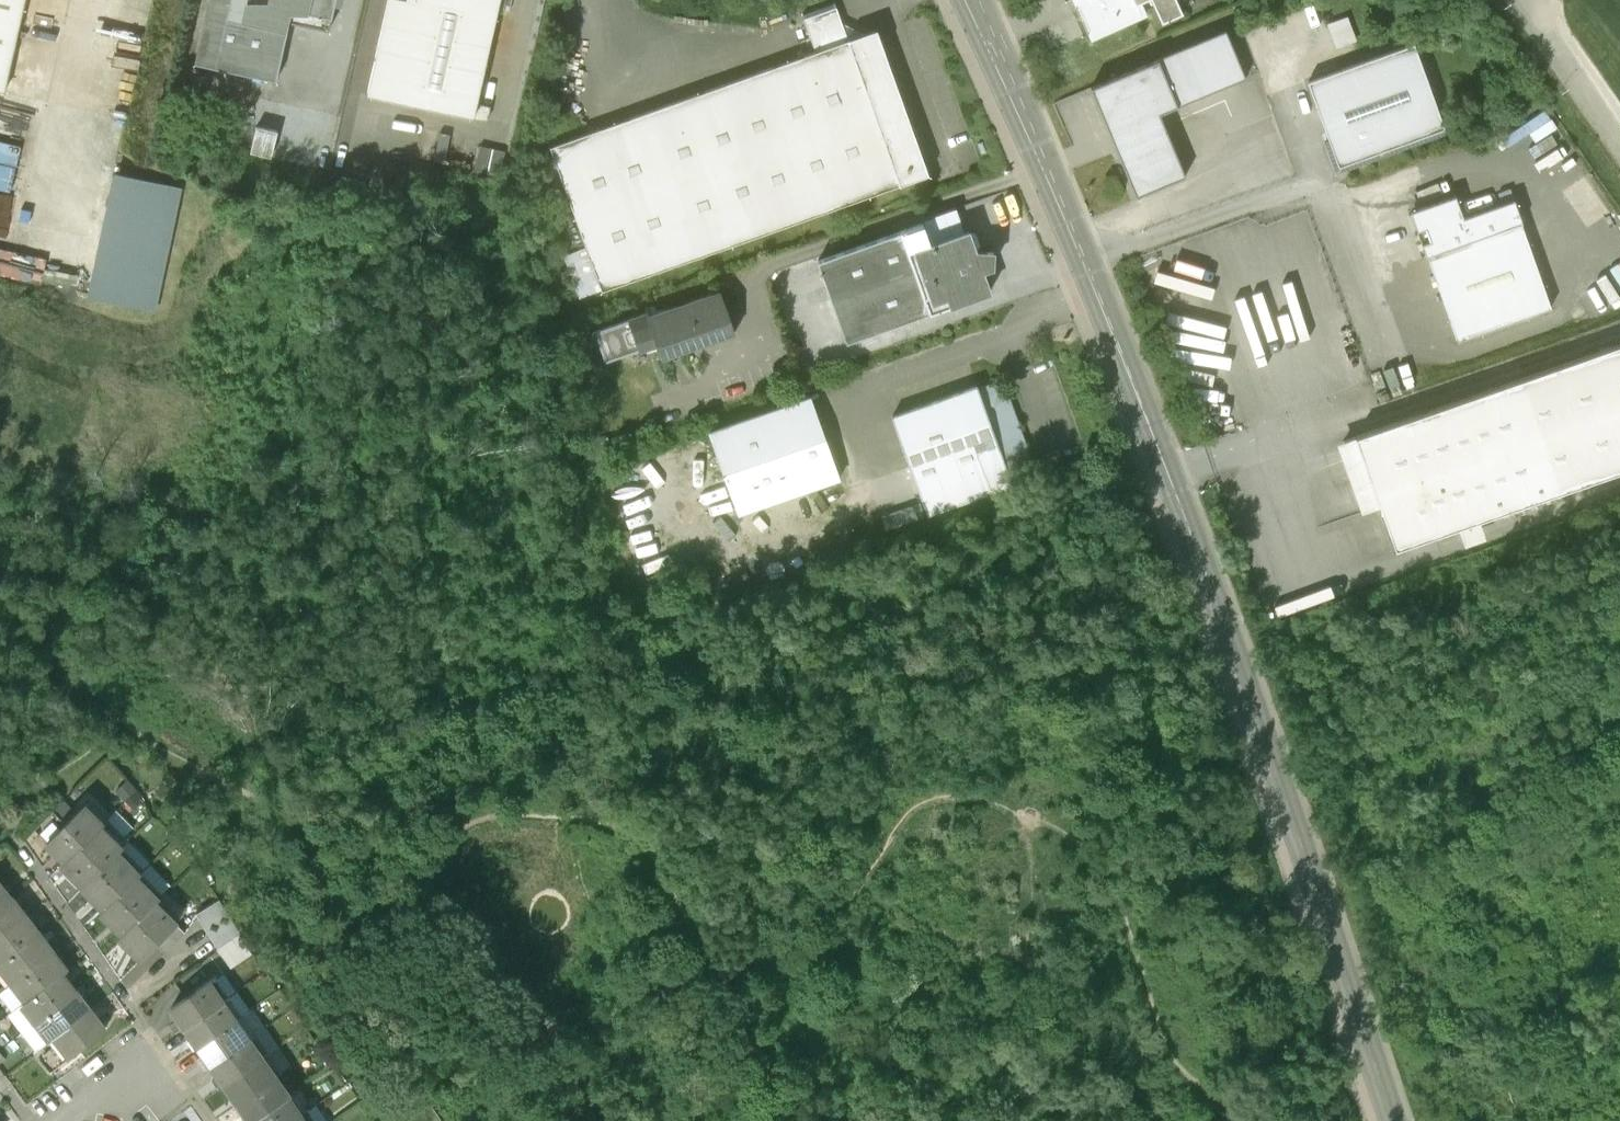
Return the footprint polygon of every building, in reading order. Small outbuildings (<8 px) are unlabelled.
[(3,92),(24,0),(0,0),(0,91),(3,92)] [(199,63),(277,79),(291,12),(332,21),(336,0),(213,0),(199,63)] [(367,97),(475,120),(501,0),(387,0),(367,97)] [(1084,45),(1147,20),(1144,12),(1163,5),(1172,28),(1195,18),(1188,0),(1065,0),(1084,45)] [(805,21),(820,63),(556,153),(588,246),(558,256),(576,307),(606,297),(943,181),(894,38),(855,51),(841,9),(805,21)] [(1330,20),(1338,42),(1359,34),(1351,12),(1330,20)] [(1158,65),(1089,91),(1130,198),(1199,172),(1176,114),(1254,84),(1236,36),(1158,66),(1158,65)] [(1406,38),(1293,81),(1326,170),(1439,127),(1406,38)] [(1544,148),(1564,135),(1553,117),(1532,130),(1544,148)] [(255,150),(276,154),(282,129),(261,124),(255,150)] [(151,184),(116,176),(90,298),(154,312),(180,190),(151,184)] [(1504,199),(1456,216),(1447,193),(1394,212),(1441,344),(1475,332),(1476,333),(1543,309),(1504,199)] [(931,249),(923,225),(818,262),(847,344),(988,294),(982,275),(993,271),(994,254),(975,253),(969,235),(931,249)] [(48,267),(50,243),(12,240),(10,264),(48,267)] [(734,337),(718,295),(630,327),(641,357),(657,351),(662,363),(734,337)] [(1361,439),(1401,550),(1619,472),(1619,347),(1361,439)] [(978,389),(976,382),(892,412),(928,511),(1010,481),(1005,469),(1032,459),(1004,380),(978,389)] [(810,397),(710,433),(739,515),(839,479),(810,397)] [(87,808),(50,844),(71,865),(104,831),(107,828),(87,808)] [(71,865),(68,868),(88,888),(121,855),(125,852),(104,831),(71,865)] [(88,888),(85,892),(105,912),(139,879),(142,876),(121,855),(88,888)] [(11,889),(0,875),(0,897),(11,889)] [(105,912),(102,915),(123,936),(157,902),(160,899),(139,879),(105,912)] [(25,907),(11,889),(0,897),(0,927),(25,907)] [(123,936),(121,938),(141,959),(159,941),(178,923),(157,902),(123,936)] [(40,927),(25,907),(0,927),(0,958),(40,927)] [(178,923),(159,941),(169,950),(187,932),(178,923)] [(14,977),(55,946),(40,927),(0,958),(0,960),(14,977)] [(239,932),(219,946),(233,965),(253,951),(239,932)] [(14,977),(29,998),(66,970),(71,966),(55,946),(14,977)] [(24,1003),(39,1022),(81,989),(66,970),(29,998),(24,1003)] [(210,979),(168,1008),(182,1028),(224,998),(210,979)] [(39,1022),(53,1039),(58,1035),(94,1008),(81,989),(39,1022)] [(224,998),(182,1028),(196,1047),(238,1017),(224,998)] [(94,1008),(58,1035),(73,1057),(110,1028),(94,1008)] [(238,1017),(196,1047),(209,1066),(251,1037),(238,1017)] [(251,1037),(209,1066),(223,1085),(265,1056),(251,1037)] [(265,1056),(223,1085),(237,1105),(279,1075),(265,1056)] [(237,1105),(248,1120),(255,1120),(292,1095),(279,1075),(237,1105)] [(255,1120),(296,1120),(306,1114),(292,1095),(255,1120)]
